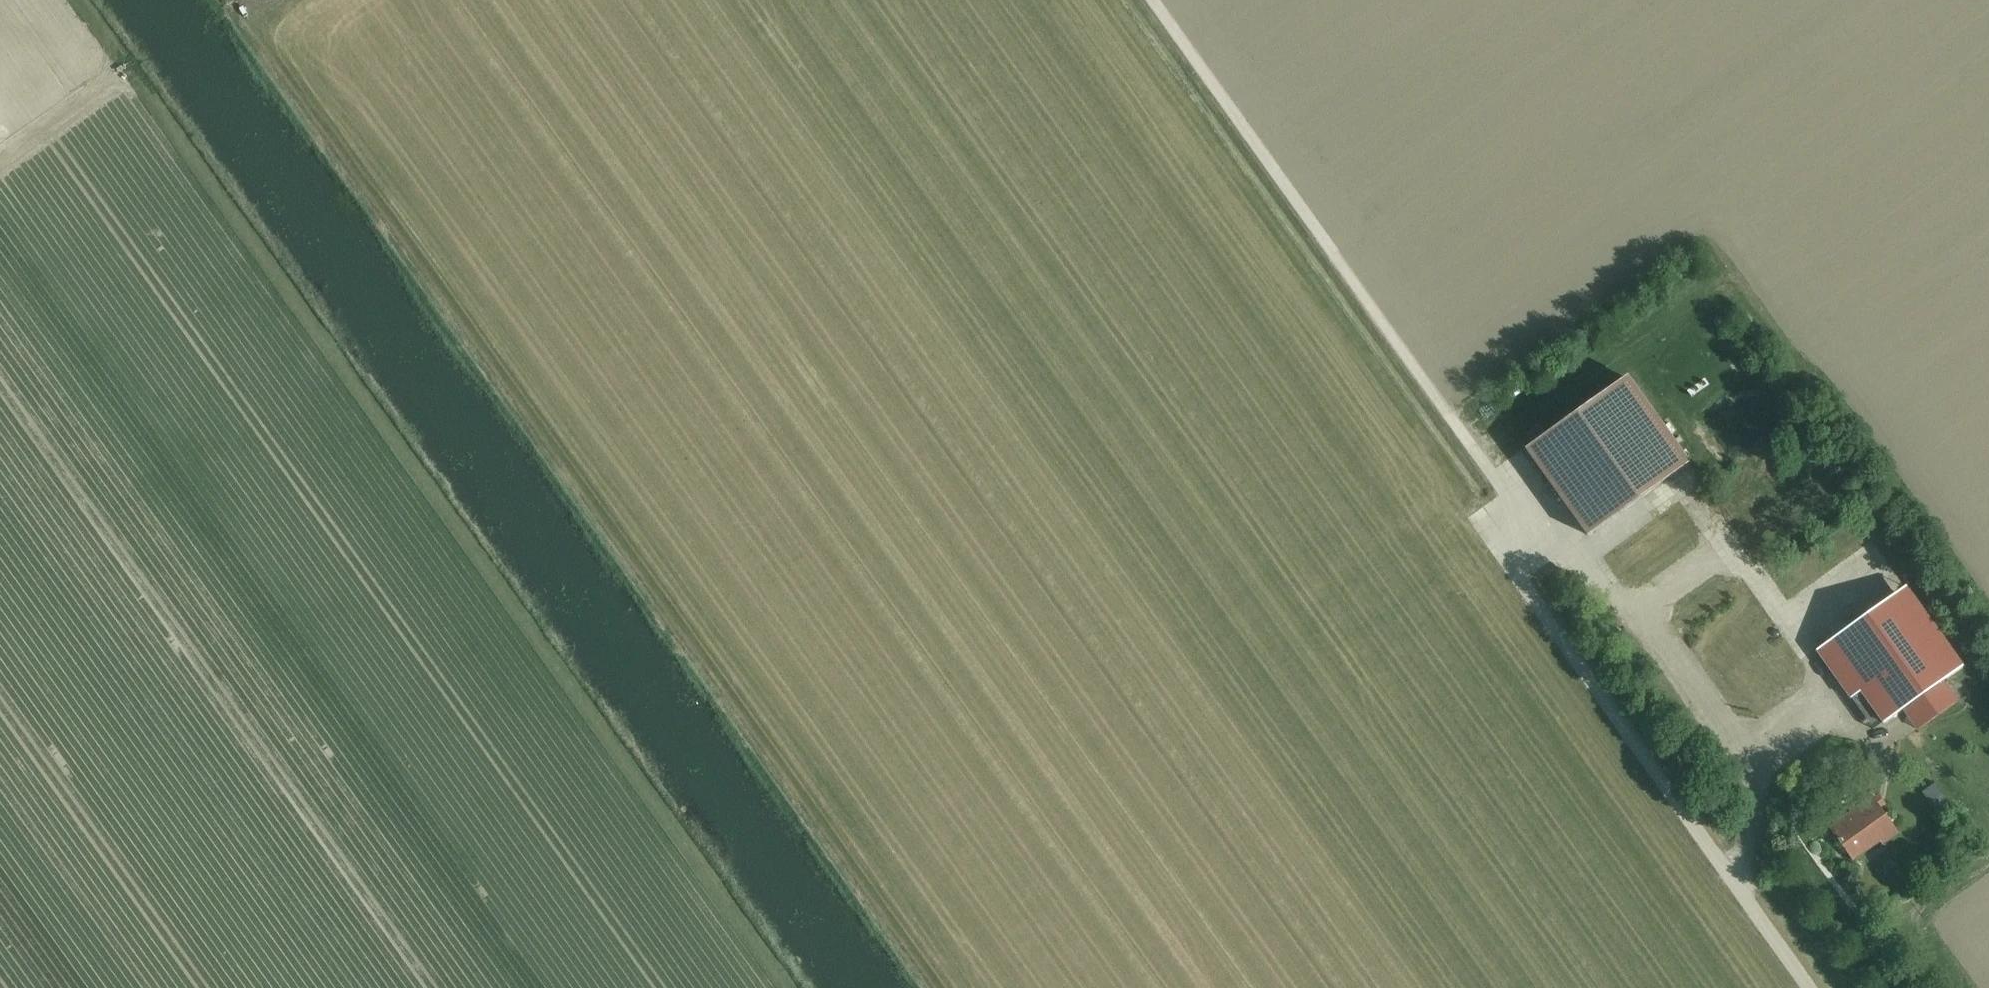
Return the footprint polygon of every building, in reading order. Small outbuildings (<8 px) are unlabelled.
[(1583,535),(1689,460),(1625,371),(1519,446),(1583,535)] [(1908,616),(1899,621),(1905,632),(1928,620),(1918,603),(1905,610),(1908,616)] [(1860,692),(1883,724),(1963,667),(1962,665),(1922,693),(1865,613),(1815,649),(1851,699),(1860,692)] [(1882,842),(1897,832),(1872,796),(1843,818),(1845,821),(1832,830),(1838,838),(1837,839),(1840,843),(1841,843),(1852,858),(1880,839),(1882,842)]
